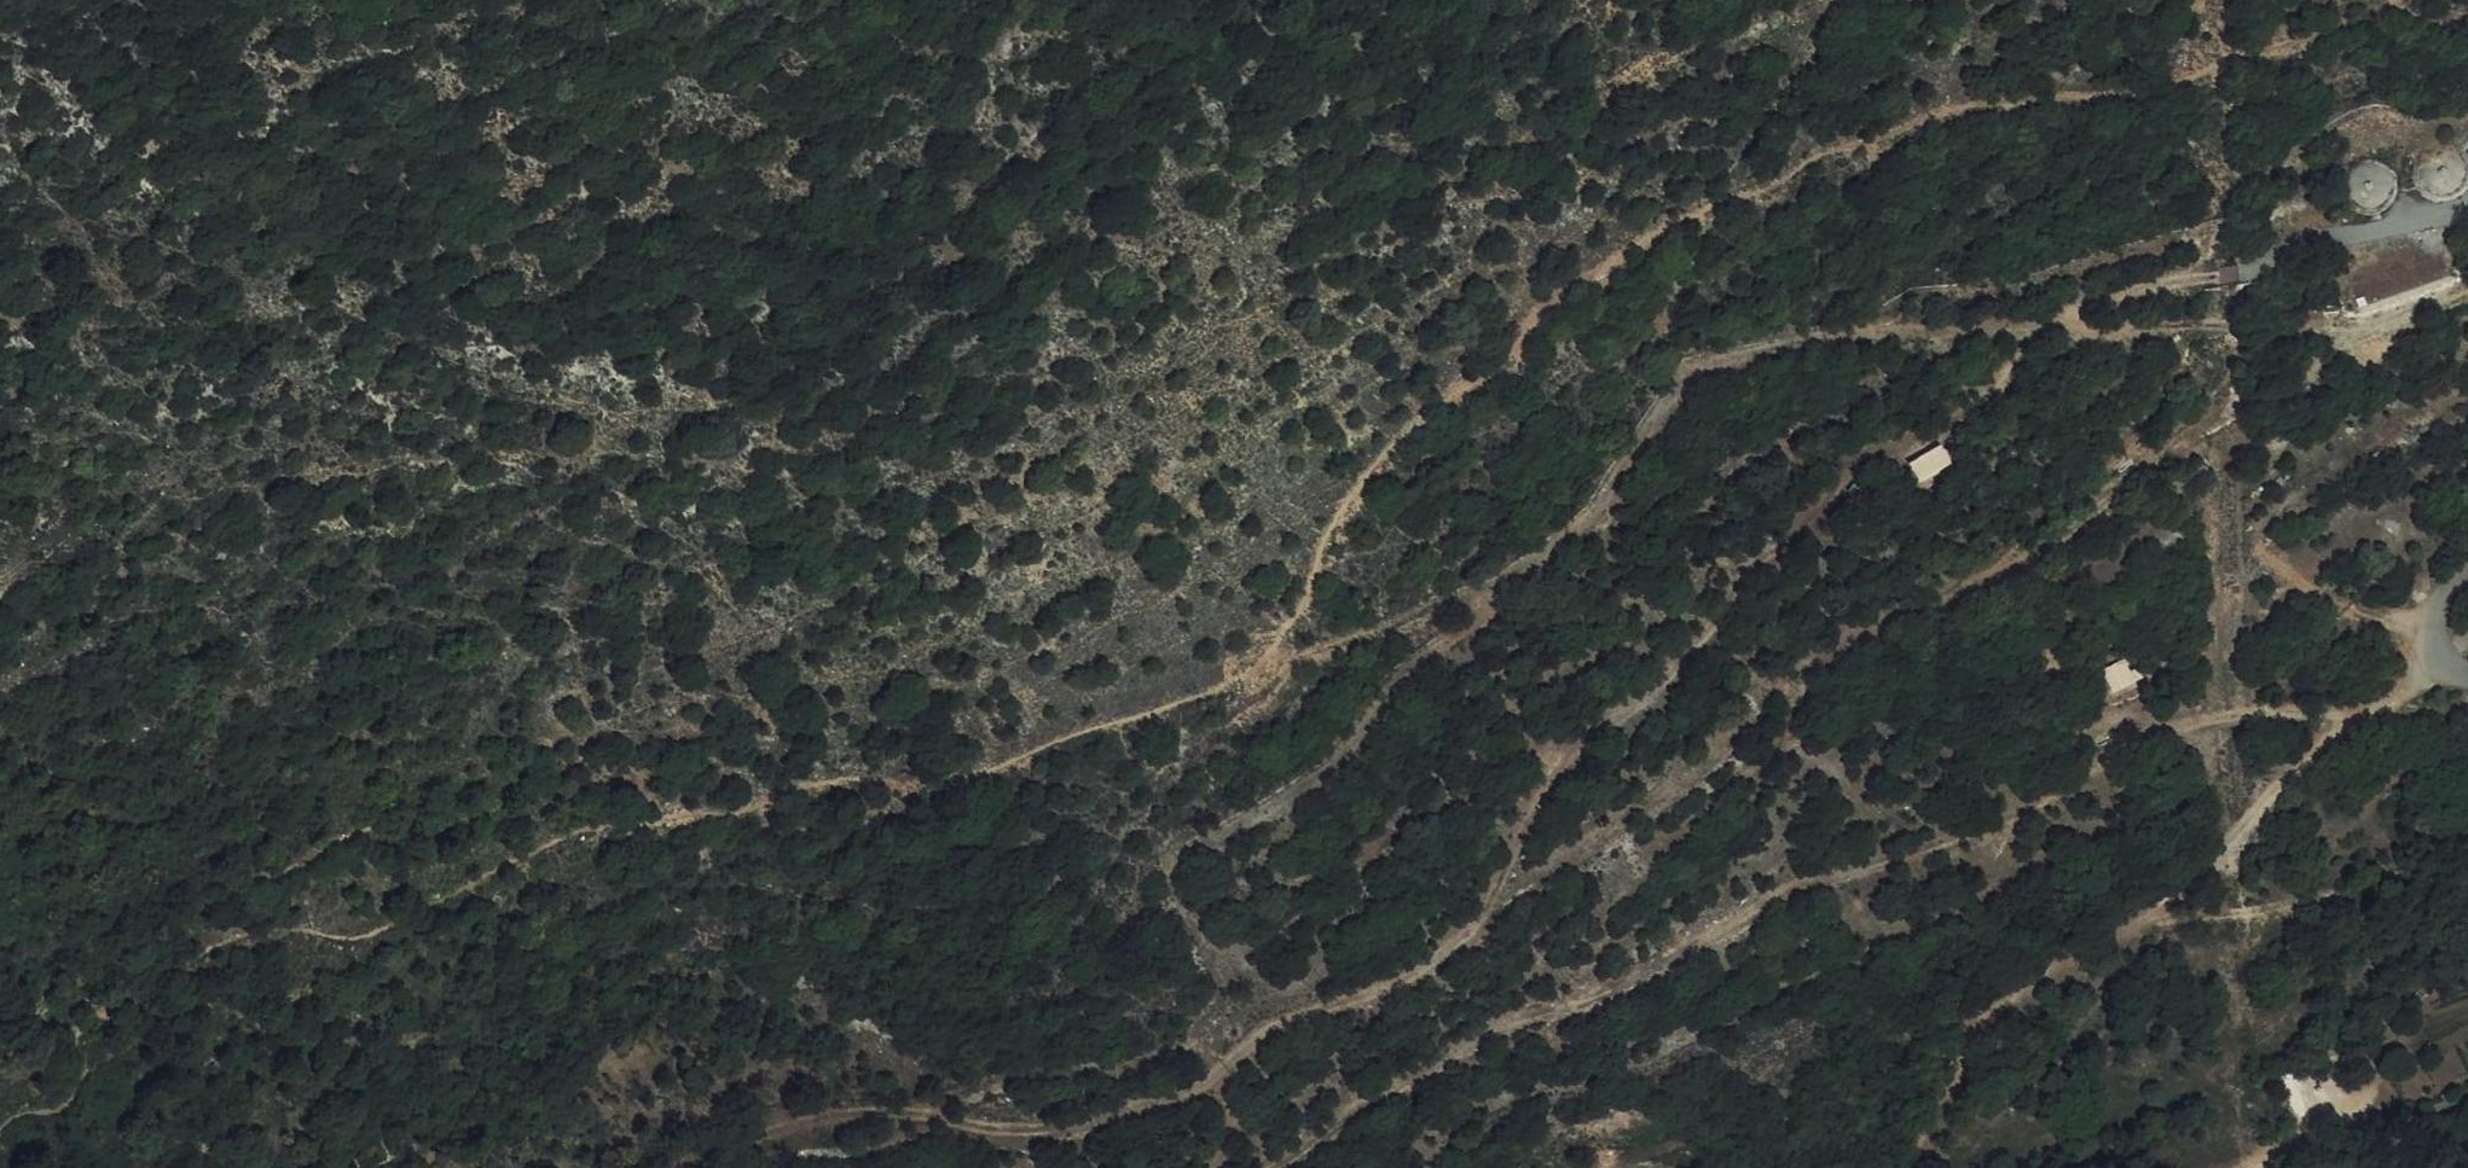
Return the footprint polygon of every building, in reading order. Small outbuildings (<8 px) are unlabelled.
[(2444,145),(2439,145),(2432,148),(2426,152),(2421,158),(2418,165),(2417,172),(2417,179),(2420,187),(2429,196),(2436,199),(2443,199),(2451,198),(2458,195),(2463,190),(2467,183),(2467,179),(2467,165),(2467,161),(2463,155),(2458,150),(2451,147),(2444,145)] [(2397,199),(2399,191),(2398,182),(2395,174),(2389,167),(2381,163),(2372,161),(2363,163),(2355,167),(2348,174),(2345,183),(2345,192),(2347,201),(2353,209),(2361,214),(2369,216),(2378,215),(2386,212),(2393,206),(2397,199)]
